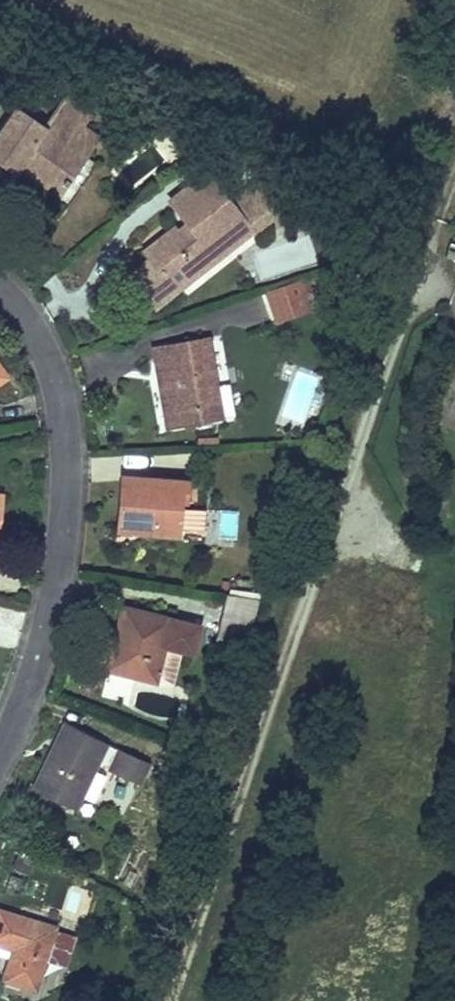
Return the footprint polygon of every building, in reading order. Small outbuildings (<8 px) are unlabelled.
[(84,156),(97,138),(76,123),(83,113),(63,99),(46,123),(50,126),(47,130),(16,110),(0,132),(0,161),(14,171),(17,166),(21,160),(61,187),(84,156)] [(58,193),(61,187),(21,160),(17,166),(58,193)] [(189,269),(245,225),(206,174),(170,202),(187,224),(176,232),(173,229),(144,252),(150,261),(130,277),(139,289),(160,273),(164,279),(184,263),(189,269)] [(175,292),(250,232),(245,225),(189,269),(184,263),(164,279),(175,292)] [(155,308),(175,292),(164,279),(160,273),(139,289),(155,308)] [(299,281),(302,291),(315,287),(312,277),(299,281)] [(299,281),(265,292),(275,321),(308,310),(302,291),(299,281)] [(174,425),(219,417),(208,355),(211,355),(208,339),(156,349),(159,363),(163,363),(174,425)] [(163,363),(159,363),(170,426),(174,425),(163,363)] [(178,510),(179,502),(185,503),(186,484),(121,479),(117,531),(131,532),(131,527),(176,530),(201,532),(202,511),(178,510)] [(176,535),(176,530),(131,527),(131,532),(176,535)] [(267,601),(228,595),(216,639),(250,650),(267,601)] [(125,636),(116,672),(156,681),(157,680),(173,684),(182,650),(193,653),(199,627),(123,608),(119,628),(130,631),(128,636),(125,636)] [(109,670),(116,672),(125,636),(128,636),(130,631),(119,628),(109,670)] [(99,764),(107,745),(64,724),(33,789),(77,809),(83,798),(94,803),(106,777),(95,771),(99,764)] [(111,769),(119,751),(107,745),(99,764),(111,769)] [(148,765),(119,751),(111,769),(139,783),(148,765)] [(54,928),(0,911),(0,947),(12,951),(3,982),(35,991),(54,928)] [(59,930),(50,958),(66,963),(75,935),(59,930)]
